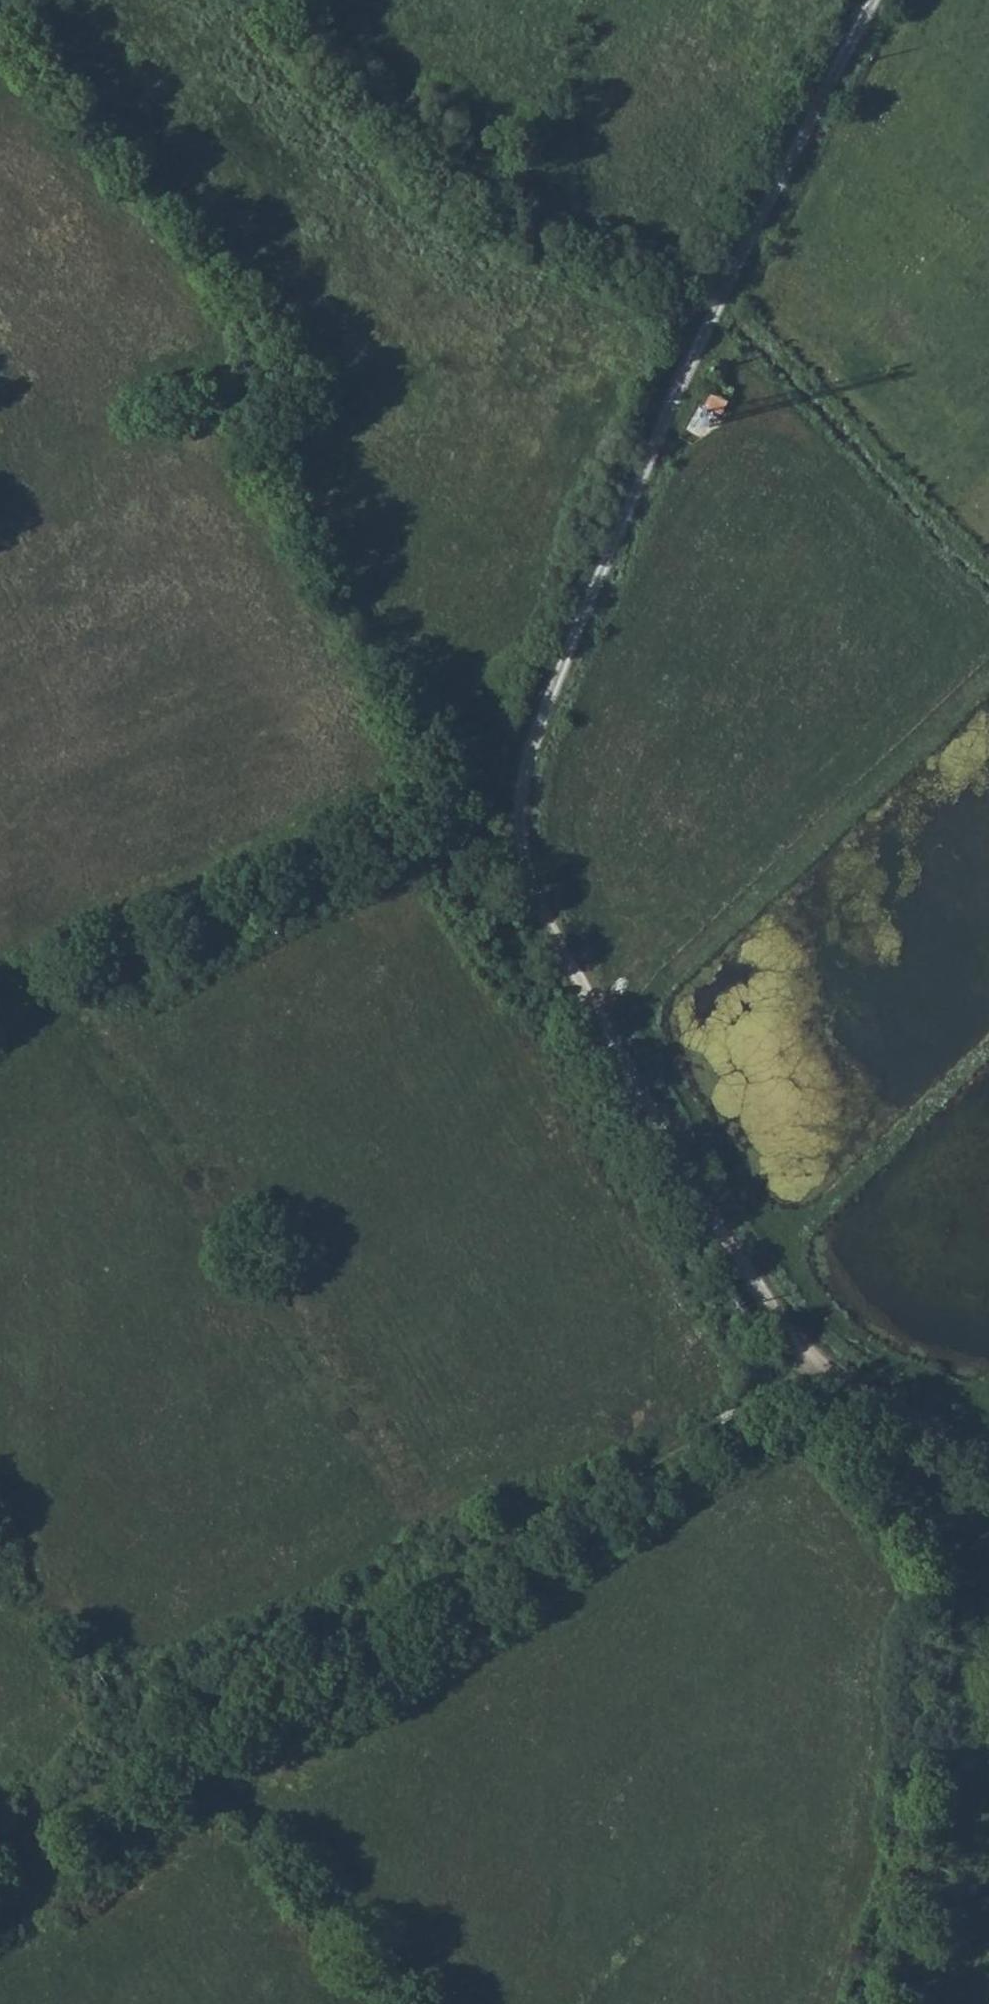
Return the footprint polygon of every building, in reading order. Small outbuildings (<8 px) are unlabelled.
[(734,391),(719,385),(710,409),(725,415),(734,391)]
